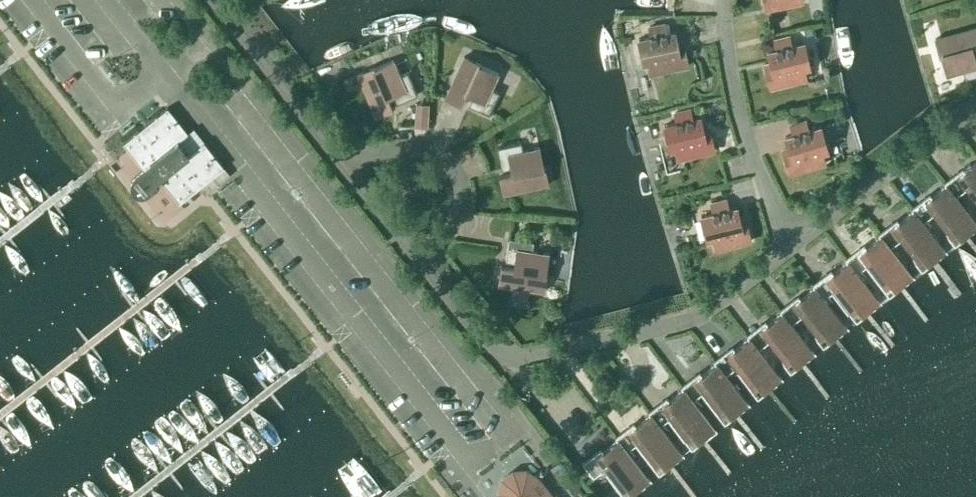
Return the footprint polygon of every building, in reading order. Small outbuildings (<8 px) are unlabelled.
[(766,9),(801,1),(801,0),(764,0),(766,9)] [(674,31),(666,33),(664,23),(649,26),(650,36),(638,38),(643,62),(649,61),(651,72),(687,65),(684,53),(678,55),(674,31)] [(934,38),(939,56),(941,55),(946,74),(962,70),(964,78),(975,75),(975,52),(973,52),(971,47),(975,45),(975,26),(934,38)] [(776,48),(768,50),(773,73),(768,75),(771,87),(805,78),(803,67),(809,66),(803,42),(791,45),(788,35),(773,39),(776,48)] [(480,63),(464,55),(444,97),(461,105),(466,93),(472,96),(468,104),(488,114),(499,91),(491,87),(498,72),(480,64),(480,63)] [(122,80),(105,58),(99,63),(116,84),(122,80)] [(374,66),(357,73),(375,115),(392,108),(387,96),(392,94),(396,103),(417,94),(407,71),(399,74),(392,59),(374,67),(374,66)] [(428,102),(414,101),(413,125),(426,125),(428,102)] [(167,106),(122,142),(142,166),(133,173),(132,174),(131,175),(130,177),(129,180),(129,182),(130,184),(130,186),(131,188),(132,189),(134,191),(136,192),(138,193),(140,193),(143,193),(146,192),(148,191),(151,188),(149,184),(153,181),(159,177),(179,202),(224,166),(204,141),(189,153),(178,139),(187,132),(167,106)] [(699,116),(691,118),(689,109),(674,112),(676,122),(664,125),(670,148),(675,147),(678,158),(713,150),(710,138),(705,139),(699,116)] [(793,134),(785,136),(792,159),(786,161),(789,172),(824,162),(820,151),(826,149),(819,126),(807,130),(805,121),(790,125),(793,134)] [(503,193),(548,183),(544,165),(543,166),(539,146),(523,150),(521,141),(496,146),(501,169),(511,166),(512,172),(499,175),(503,193)] [(959,174),(975,197),(975,161),(959,174)] [(943,182),(945,185),(926,200),(955,238),(975,222),(944,181),(943,182)] [(726,199),(711,203),(713,212),(701,215),(706,239),(712,237),(715,249),(750,240),(744,216),(739,218),(736,206),(728,208),(726,199)] [(911,206),(910,207),(912,210),(893,225),(922,263),(943,248),(911,206)] [(877,233),(879,236),(860,251),(889,289),(910,273),(878,232),(877,233)] [(501,266),(498,284),(543,290),(546,273),(545,272),(548,253),(530,250),(531,242),(508,239),(507,247),(505,260),(514,262),(513,268),(501,266)] [(844,258),(846,261),(827,276),(857,314),(877,298),(845,257),(844,258)] [(811,283),(814,287),(794,301),(824,340),(844,324),(812,283),(811,283)] [(778,309),(781,312),(761,327),(791,365),(811,349),(779,308),(778,309)] [(778,375),(746,333),(745,334),(748,337),(728,352),(758,390),(778,375)] [(712,360),(715,363),(696,378),(725,416),(745,400),(713,359),(712,360)] [(679,385),(682,388),(663,403),(692,441),(712,426),(681,384),(679,385)] [(647,411),(649,414),(630,429),(659,467),(679,451),(648,410),(647,411)] [(603,450),(597,454),(606,465),(627,492),(647,477),(615,435),(614,436),(616,439),(603,450)] [(501,496),(552,496),(537,478),(526,471),(513,471),(502,480),(499,492),(501,496)]
